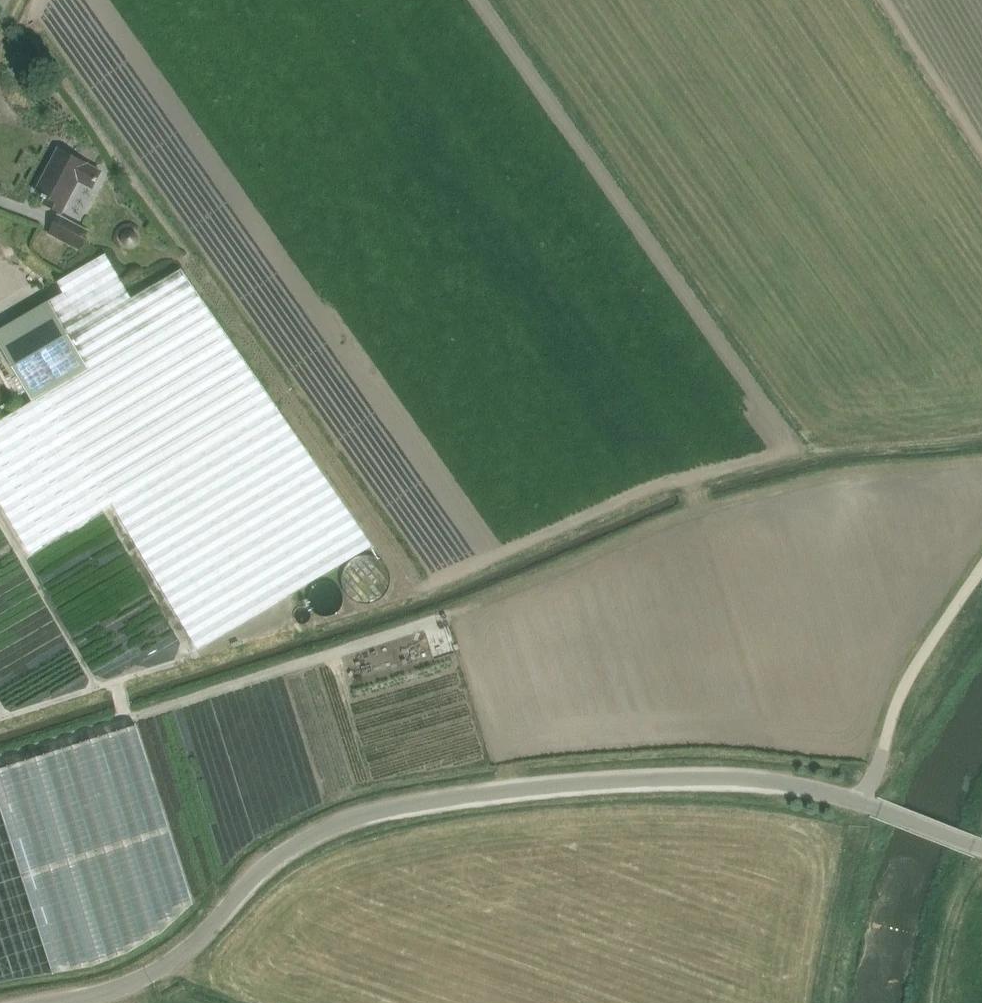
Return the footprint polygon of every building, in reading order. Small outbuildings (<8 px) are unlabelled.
[(87,164),(76,159),(58,149),(36,192),(42,195),(42,197),(45,199),(43,203),(61,213),(78,181),(92,188),(101,172),(86,165),(87,164)] [(78,250),(89,229),(57,213),(47,234),(78,250)] [(0,328),(0,349),(30,401),(0,419),(0,504),(29,553),(112,504),(197,648),(376,544),(183,268),(133,297),(106,252),(57,281),(63,291),(0,328)] [(53,973),(91,967),(127,953),(161,933),(192,903),(136,725),(0,769),(0,981),(53,973)]
